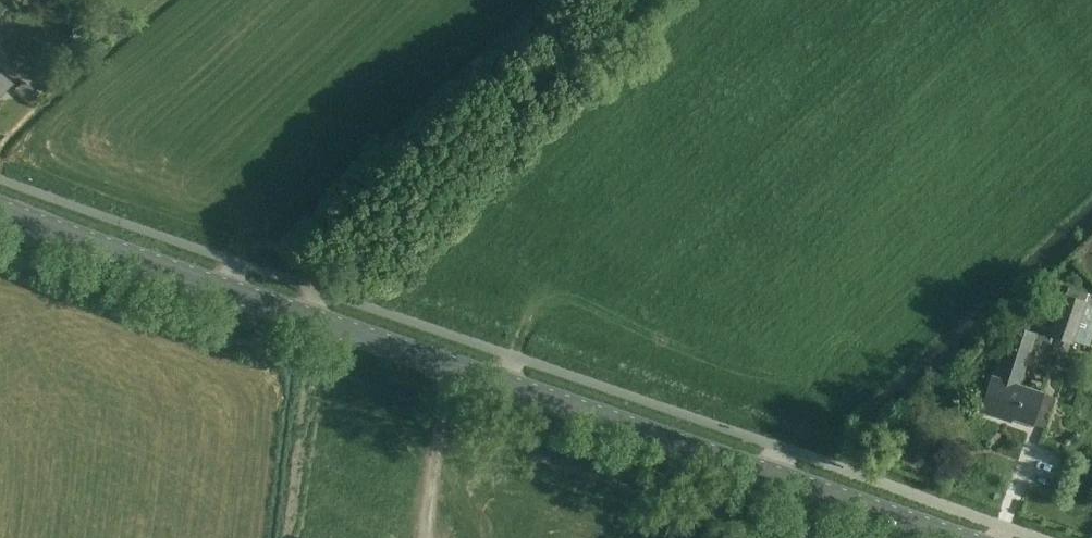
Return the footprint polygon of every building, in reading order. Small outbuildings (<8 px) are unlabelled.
[(10,84),(0,74),(0,94),(10,84)] [(1063,295),(1050,334),(1074,343),(1089,347),(1091,339),(1091,307),(1085,305),(1089,294),(1066,286),(1063,295)] [(992,376),(988,390),(981,411),(999,417),(1000,413),(1031,424),(1042,393),(1019,385),(1036,334),(1013,326),(996,377),(992,376)]
